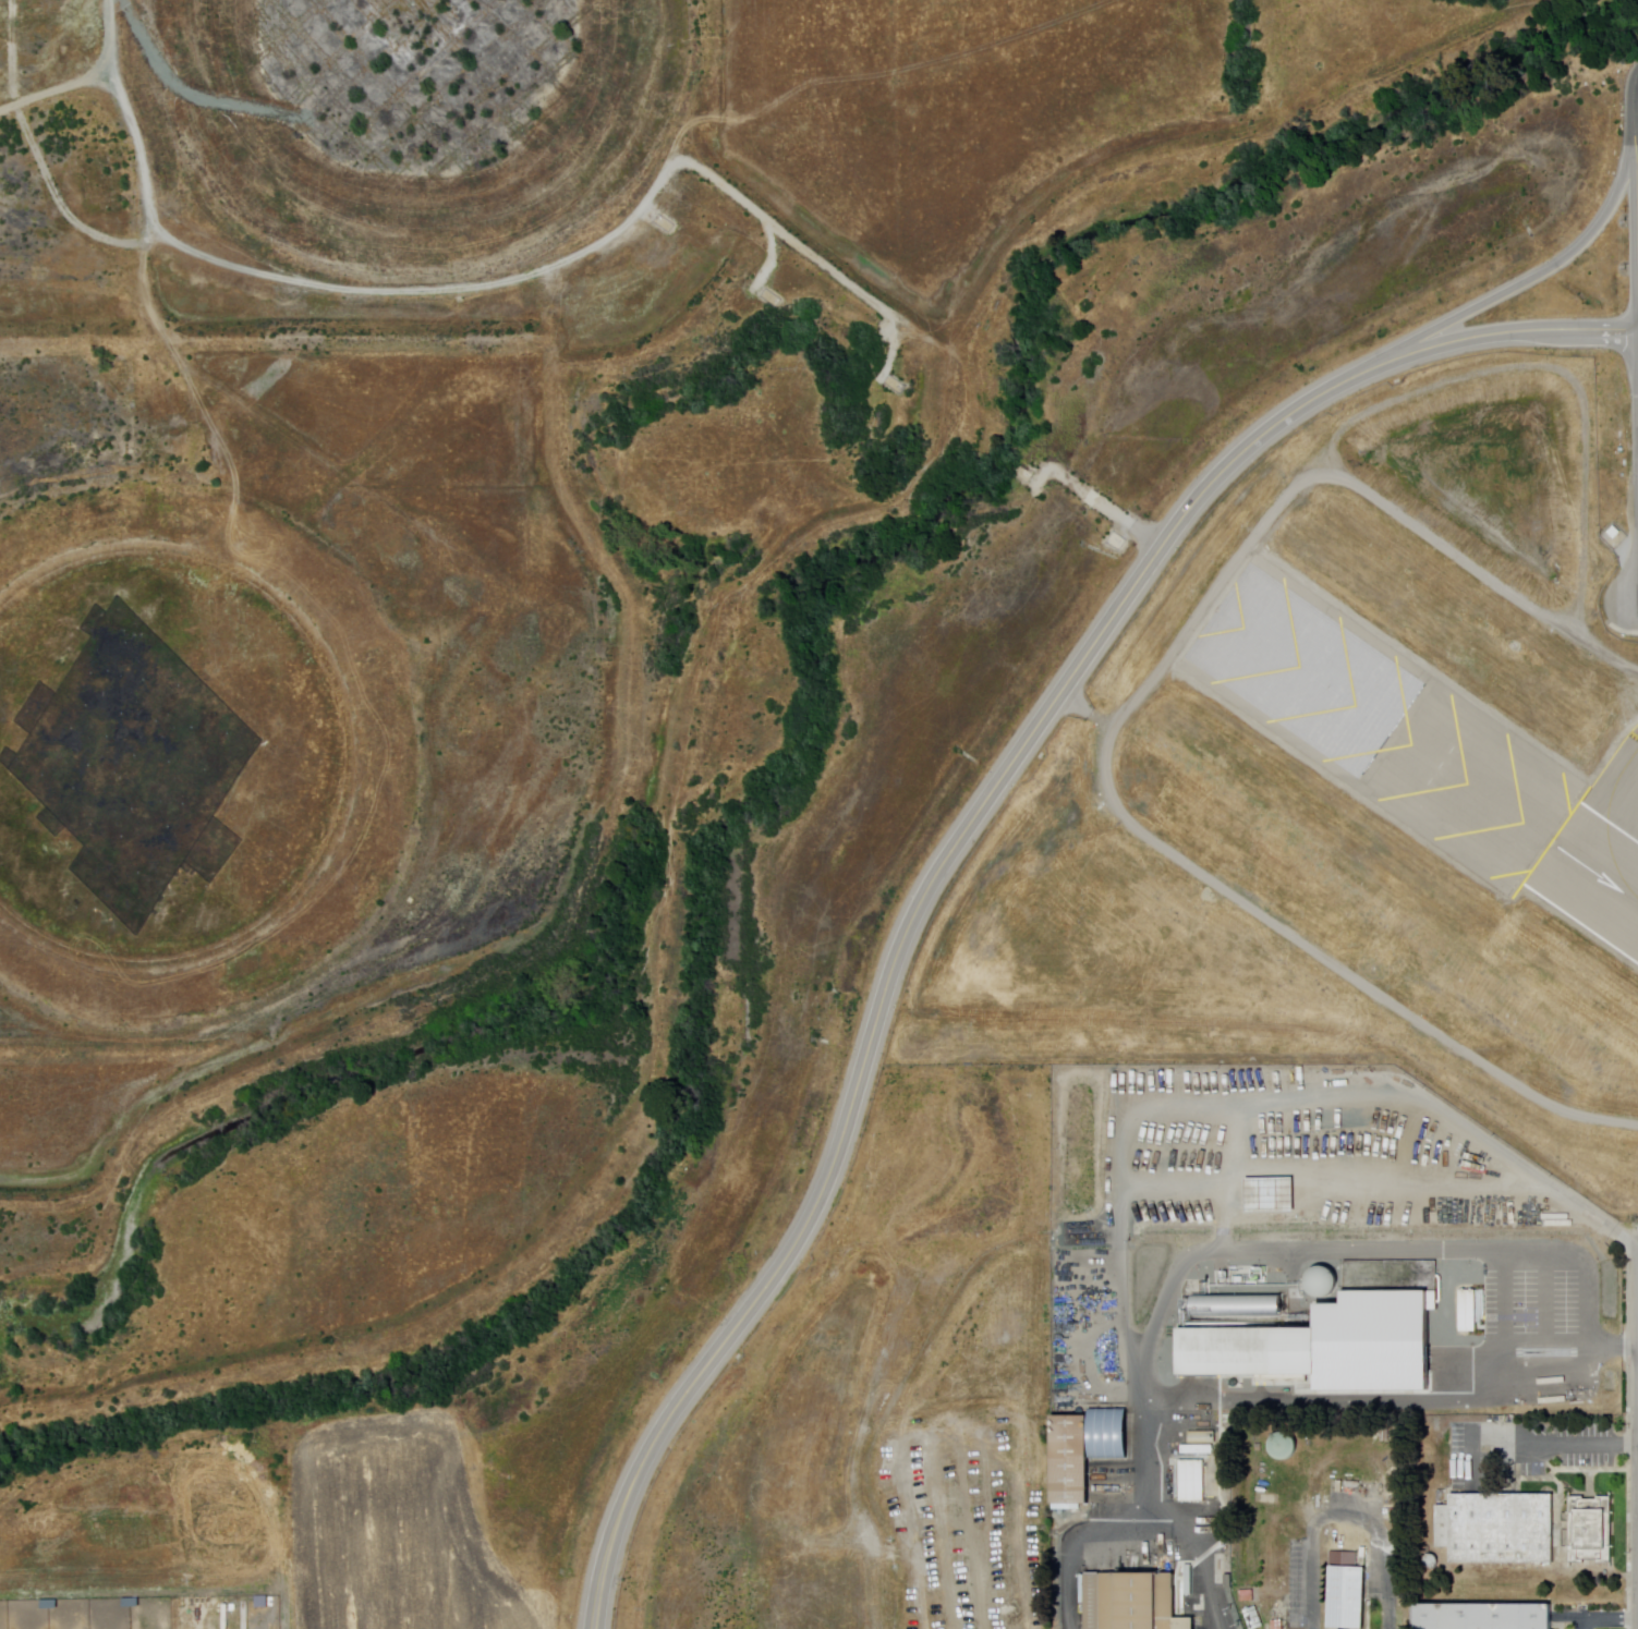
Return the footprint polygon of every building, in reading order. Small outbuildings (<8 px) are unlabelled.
[(1267,1376),(1267,1372),(1328,1371),(1327,1327),(1169,1329),(1170,1377),(1267,1376)] [(1093,1504),(1055,1504),(1054,1414),(1106,1414),(1106,1431),(1093,1431),(1093,1504)] [(1286,1458),(1286,1435),(1267,1435),(1267,1458),(1286,1458)] [(1457,1557),(1457,1545),(1443,1545),(1443,1505),(1457,1505),(1457,1494),(1558,1494),(1558,1561),(1457,1561),(1457,1557)] [(1616,1496),(1617,1563),(1576,1563),(1576,1496),(1616,1496)] [(1368,1628),(1334,1627),(1336,1566),(1371,1567),(1368,1628)] [(1200,1618),(1200,1628),(1089,1628),(1088,1573),(1179,1572),(1180,1618),(1200,1618)] [(1557,1603),(1558,1628),(1422,1628),(1422,1604),(1557,1603)]
